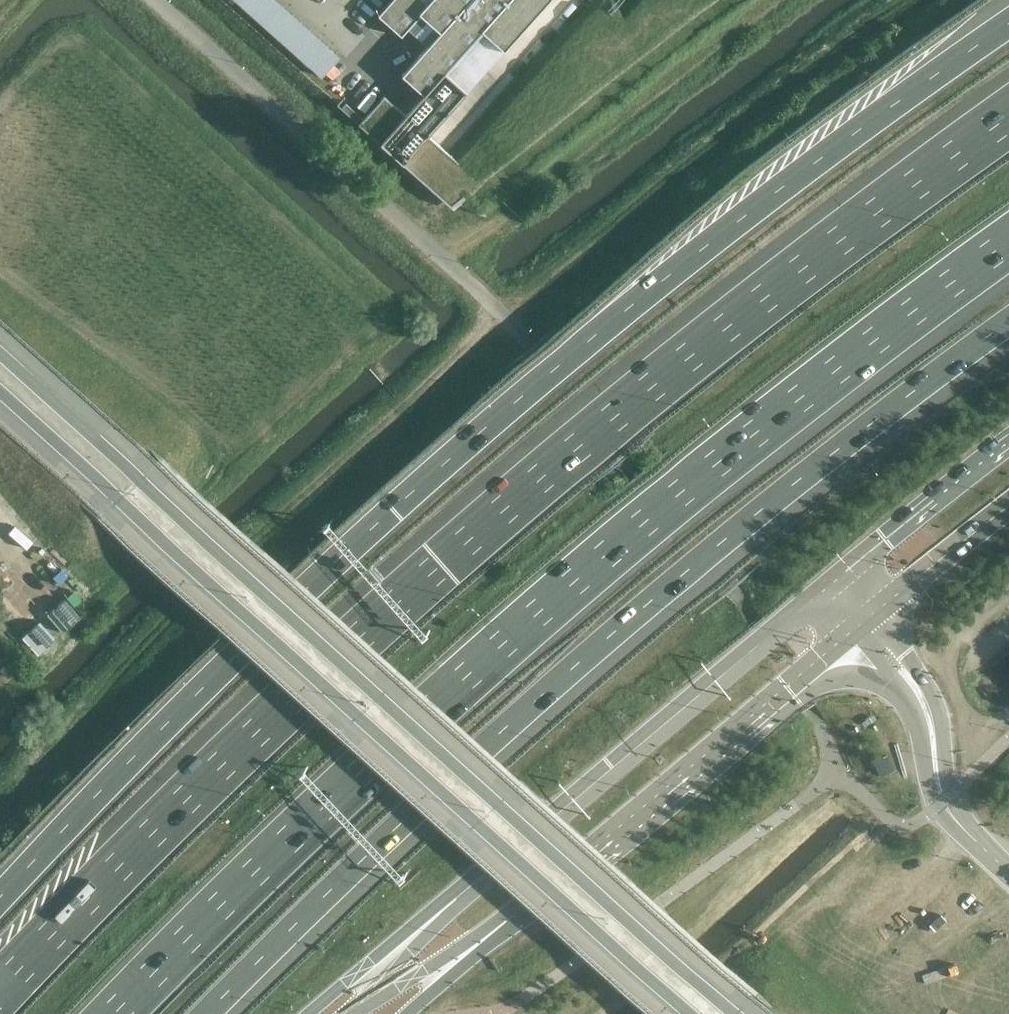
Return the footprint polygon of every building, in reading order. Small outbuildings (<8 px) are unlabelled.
[(323,83),(343,61),(275,0),(231,0),(323,83)] [(507,47),(523,29),(550,0),(392,0),(378,15),(401,36),(420,15),(440,32),(430,43),(402,75),(423,94),(405,115),(396,106),(384,96),(371,111),(364,119),(346,103),(342,108),(341,109),(357,123),(426,185),(432,191),(454,210),(460,205),(487,218),(489,215),(483,212),(463,202),(484,185),(482,183),(459,162),(452,157),(448,153),(441,147),(428,135),(467,92),(446,73),(483,32),(501,48),(504,51),(507,47)]
